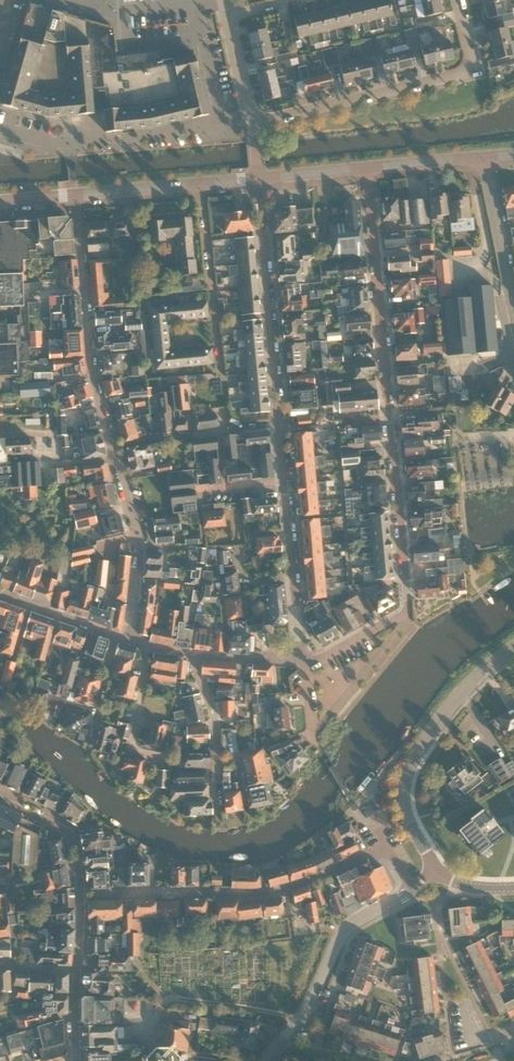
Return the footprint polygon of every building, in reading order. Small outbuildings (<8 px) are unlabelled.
[(380,18),(378,18),(374,0),(370,0),(360,2),(365,22),(367,21),(375,19),(377,29),(383,28),(380,18)] [(380,18),(388,16),(391,26),(397,24),(394,14),(392,14),(388,0),(374,0),(378,18),(380,18)] [(404,0),(397,0),(400,12),(406,10),(404,0)] [(439,0),(433,0),(421,3),(424,17),(414,19),(416,25),(433,21),(432,15),(442,13),(439,0)] [(512,12),(509,0),(503,0),(502,0),(484,5),(488,19),(495,17),(496,23),(513,19),(512,12)] [(369,31),(367,21),(365,22),(360,2),(347,6),(352,25),(354,24),(361,22),(364,33),(369,31)] [(173,60),(194,55),(194,52),(128,58),(128,61),(122,62),(116,62),(113,29),(85,21),(31,5),(23,32),(2,104),(18,109),(18,108),(51,118),(79,125),(106,132),(104,110),(100,71),(140,69),(173,60)] [(356,34),(354,24),(352,25),(347,6),(334,9),(338,28),(341,27),(348,26),(351,35),(356,34)] [(334,9),(320,12),(325,31),(327,31),(335,29),(338,38),(343,37),(341,27),(338,28),(334,9)] [(320,12),(307,15),(312,34),(314,34),(322,32),(324,41),(329,40),(327,31),(325,31),(320,12)] [(317,43),(314,34),(312,34),(307,15),(294,18),(298,38),(308,35),(310,44),(317,43)] [(496,23),(498,30),(489,32),(492,45),(510,41),(506,28),(513,26),(513,19),(496,23)] [(414,20),(406,21),(408,29),(410,29),(415,27),(414,20)] [(292,38),(288,21),(281,23),(285,39),(292,38)] [(435,28),(433,21),(416,25),(416,28),(417,32),(435,28)] [(410,29),(414,47),(420,45),(417,32),(416,28),(410,29)] [(251,48),(270,43),(266,29),(248,33),(251,48)] [(414,47),(410,29),(408,29),(403,31),(407,48),(414,47)] [(369,39),(374,56),(380,55),(376,37),(369,39)] [(367,58),(374,56),(369,39),(363,40),(367,58)] [(449,41),(435,44),(439,62),(453,59),(449,41)] [(510,41),(492,45),(496,59),(503,58),(504,64),(513,62),(513,48),(511,49),(510,41)] [(270,43),(251,48),(255,61),(279,55),(277,48),(272,50),(270,43)] [(439,62),(435,44),(421,47),(425,65),(439,62)] [(329,48),(331,59),(333,65),(339,64),(335,46),(329,48)] [(325,67),(333,65),(331,59),(329,48),(321,50),(323,61),(325,67)] [(399,71),(394,54),(393,49),(379,52),(384,74),(399,71)] [(408,50),(394,54),(399,71),(412,68),(408,50)] [(276,62),(289,59),(296,57),(295,51),(275,56),(276,62)] [(311,67),(314,78),(316,77),(319,90),(333,87),(330,74),(320,76),(317,66),(321,66),(320,61),(316,61),(314,52),(310,53),(313,67),(311,67)] [(208,114),(194,55),(173,60),(140,69),(100,71),(104,110),(106,132),(122,130),(151,127),(192,117),(193,118),(208,114)] [(289,59),(291,66),(298,64),(296,57),(289,59)] [(289,59),(276,62),(278,69),(291,66),(289,59)] [(368,60),(354,63),(358,81),(372,78),(368,60)] [(344,84),(358,81),(354,63),(340,66),(344,84)] [(316,77),(314,78),(309,79),(306,66),(298,68),(299,70),(292,71),(295,82),(302,81),(305,93),(319,90),(316,77)] [(261,87),(277,83),(274,69),(257,74),(261,87)] [(277,83),(261,87),(264,101),(281,97),(279,90),(289,88),(290,94),(297,93),(294,79),(277,83)] [(503,188),(505,208),(512,207),(513,218),(513,187),(503,188)] [(448,202),(449,202),(448,193),(434,195),(435,197),(428,198),(430,220),(442,219),(442,216),(449,215),(448,202)] [(462,223),(463,230),(473,229),(472,218),(470,219),(468,197),(454,198),(454,201),(449,202),(448,202),(449,215),(450,224),(462,223)] [(389,198),(380,199),(382,221),(399,219),(400,225),(410,224),(410,225),(425,224),(424,207),(424,205),(423,199),(408,200),(398,201),(397,198),(389,199),(389,198)] [(328,223),(330,239),(327,240),(328,258),(364,255),(364,254),(361,224),(360,224),(358,201),(343,203),(345,221),(328,223)] [(313,206),(303,207),(305,227),(315,226),(313,206)] [(296,228),(305,227),(303,207),(294,208),(294,207),(284,208),(284,209),(272,210),(272,211),(274,233),(296,231),(296,228)] [(250,211),(237,213),(238,232),(252,231),(250,211)] [(238,232),(237,213),(223,214),(225,233),(238,232)] [(71,220),(67,217),(64,217),(47,218),(47,219),(37,219),(39,239),(49,239),(50,237),(52,237),(54,238),(54,241),(53,243),(54,256),(74,255),(73,241),(71,223),(71,220)] [(191,236),(190,219),(178,220),(178,221),(163,223),(162,222),(150,223),(152,241),(165,240),(164,238),(177,237),(181,275),(195,273),(194,260),(193,261),(190,236),(191,236)] [(4,271),(4,273),(23,272),(22,260),(45,258),(44,253),(36,254),(36,250),(36,245),(38,244),(36,220),(35,220),(0,222),(0,271),(4,271)] [(129,236),(128,221),(109,222),(110,238),(119,238),(119,248),(125,248),(125,258),(131,258),(130,248),(135,247),(134,236),(129,236)] [(108,238),(107,222),(85,224),(87,239),(88,252),(108,250),(107,238),(108,238)] [(413,236),(412,230),(404,231),(404,233),(384,234),(385,247),(397,246),(398,248),(405,248),(405,237),(413,236)] [(234,239),(235,251),(254,249),(252,237),(245,238),(245,234),(234,235),(235,239),(234,239)] [(274,237),(275,249),(295,248),(293,236),(289,236),(274,237)] [(471,255),(470,247),(456,247),(457,256),(471,255)] [(295,248),(275,249),(277,262),(292,261),(292,260),(298,260),(298,253),(295,253),(295,248)] [(236,263),(255,261),(254,249),(235,251),(236,263)] [(433,250),(420,251),(421,262),(434,261),(433,250)] [(314,258),(313,252),(302,253),(302,260),(314,259),(314,264),(315,266),(315,268),(319,268),(319,264),(318,258),(314,258)] [(386,259),(386,264),(388,265),(388,271),(400,270),(400,272),(409,271),(415,271),(414,263),(408,263),(408,256),(387,257),(387,259),(386,259)] [(113,262),(113,259),(89,260),(92,307),(98,306),(99,313),(104,313),(104,309),(123,307),(122,298),(108,299),(108,293),(103,294),(101,263),(113,262)] [(315,266),(314,259),(302,260),(285,262),(286,268),(277,269),(279,283),(303,281),(302,267),(315,266)] [(452,296),(448,259),(435,260),(438,297),(452,296)] [(60,274),(77,273),(76,260),(58,261),(60,274)] [(256,274),(255,261),(236,263),(237,275),(256,274)] [(335,265),(319,267),(321,278),(327,277),(326,268),(335,267),(336,268),(336,270),(343,270),(343,271),(344,281),(354,280),(354,277),(363,276),(363,273),(365,273),(364,262),(345,264),(343,265),(336,265),(335,265)] [(77,273),(60,274),(61,288),(79,286),(77,273)] [(4,307),(23,306),(23,293),(23,284),(22,274),(0,275),(0,307),(4,307)] [(256,274),(237,275),(238,287),(257,286),(256,274)] [(434,274),(418,276),(419,286),(435,285),(434,274)] [(411,280),(411,279),(390,281),(391,283),(388,285),(389,289),(391,291),(391,292),(394,292),(394,296),(402,296),(402,300),(412,299),(411,290),(415,290),(414,279),(411,280)] [(23,284),(23,293),(43,291),(42,282),(23,284)] [(300,297),(300,296),(299,284),(293,285),(293,284),(279,285),(280,298),(300,297)] [(257,286),(238,287),(240,300),(258,298),(257,286)] [(337,300),(348,299),(348,298),(367,297),(366,286),(347,288),(348,293),(336,294),(337,300)] [(331,294),(331,287),(322,287),(322,295),(331,294)] [(310,299),(317,298),(316,290),(309,291),(310,299)] [(60,305),(61,312),(61,313),(50,314),(50,329),(62,328),(62,321),(66,320),(67,327),(71,327),(71,328),(82,327),(79,295),(63,296),(64,305),(60,305)] [(300,297),(280,298),(281,311),(307,309),(305,296),(300,296),(300,297)] [(470,298),(476,353),(497,351),(492,296),(470,298)] [(348,298),(348,299),(349,306),(336,307),(337,314),(350,313),(350,311),(368,309),(367,297),(348,298)] [(258,298),(240,300),(241,315),(260,313),(258,298)] [(468,353),(476,353),(470,298),(443,301),(448,355),(468,353)] [(37,309),(42,309),(41,301),(29,302),(30,316),(37,315),(37,309)] [(207,302),(196,303),(198,318),(208,317),(207,302)] [(198,318),(196,303),(186,304),(187,319),(198,318)] [(177,320),(187,319),(186,304),(175,305),(177,320)] [(175,305),(158,307),(159,318),(166,317),(167,321),(177,320),(175,305)] [(437,306),(426,307),(427,316),(438,315),(437,306)] [(152,330),(167,328),(167,321),(166,317),(159,318),(158,307),(150,307),(152,330)] [(391,322),(394,325),(396,325),(397,331),(404,330),(404,334),(415,333),(415,331),(420,331),(419,323),(423,323),(422,309),(412,310),(412,313),(393,315),(393,316),(391,319),(391,322)] [(121,325),(120,310),(109,311),(109,312),(104,313),(99,313),(95,313),(96,325),(110,324),(110,325),(121,325)] [(283,328),(306,326),(306,325),(303,325),(303,320),(312,319),(312,313),(282,316),(283,328)] [(370,330),(369,315),(345,317),(346,335),(361,333),(361,331),(370,330)] [(141,329),(140,320),(124,321),(125,331),(141,329)] [(233,331),(233,336),(261,333),(260,320),(242,321),(243,331),(241,330),(233,331)] [(306,328),(306,326),(283,328),(284,341),(304,339),(304,328),(306,328)] [(167,328),(152,330),(153,338),(168,337),(167,328)] [(84,356),(82,329),(71,330),(71,331),(64,331),(64,332),(63,332),(65,357),(84,356)] [(123,337),(123,332),(113,332),(96,333),(98,349),(110,349),(110,350),(132,349),(132,346),(134,346),(135,344),(135,338),(134,337),(123,337)] [(42,347),(42,333),(30,333),(30,347),(42,347)] [(244,348),(263,346),(261,333),(233,336),(234,341),(242,340),(243,339),(244,348)] [(154,347),(169,345),(168,337),(153,338),(154,347)] [(372,349),(371,338),(342,341),(343,346),(353,346),(354,356),(361,355),(360,353),(370,352),(370,349),(372,349)] [(12,375),(12,381),(12,391),(19,391),(19,381),(18,381),(17,375),(17,362),(29,361),(28,341),(16,342),(0,342),(0,376),(12,375)] [(394,353),(396,355),(396,361),(406,360),(407,360),(416,360),(415,353),(441,351),(440,341),(436,341),(422,343),(418,343),(418,344),(415,345),(415,344),(395,346),(395,348),(394,349),(394,353)] [(299,358),(304,357),(303,343),(284,344),(286,361),(299,360),(299,358)] [(156,369),(164,368),(163,358),(170,357),(170,353),(169,345),(154,347),(156,369)] [(264,359),(263,346),(244,348),(245,357),(243,356),(235,357),(236,362),(264,359)] [(201,349),(202,365),(213,364),(211,348),(201,349)] [(62,358),(61,349),(49,350),(49,359),(62,358)] [(201,349),(190,351),(192,366),(202,365),(201,349)] [(190,351),(180,352),(182,367),(192,366),(190,351)] [(163,358),(164,368),(182,367),(180,352),(170,353),(170,357),(163,358)] [(119,363),(119,355),(98,356),(100,376),(100,377),(116,376),(116,370),(126,369),(126,363),(119,363)] [(305,371),(304,357),(299,358),(299,360),(286,361),(287,373),(302,372),(305,371)] [(86,373),(84,358),(71,359),(69,359),(54,360),(54,370),(62,369),(63,376),(86,373)] [(247,374),(265,372),(264,359),(236,362),(236,367),(244,366),(246,365),(247,374)] [(374,373),(373,361),(352,363),(353,379),(367,378),(366,374),(374,373)] [(427,374),(426,364),(419,364),(419,366),(416,367),(396,368),(397,386),(417,384),(417,375),(427,374)] [(145,375),(144,366),(131,367),(131,376),(145,375)] [(266,385),(265,372),(247,374),(247,383),(245,382),(238,383),(238,388),(266,385)] [(290,386),(314,384),(313,373),(289,375),(289,378),(287,379),(288,383),(290,384),(290,386)] [(130,388),(126,375),(102,382),(106,397),(129,391),(129,399),(147,397),(146,386),(130,388)] [(464,400),(470,399),(469,388),(463,388),(462,375),(451,376),(453,406),(464,405),(464,400)] [(433,386),(445,385),(444,376),(432,377),(433,386)] [(175,386),(174,378),(166,379),(167,387),(169,387),(175,386)] [(36,382),(23,382),(23,395),(36,395),(36,382)] [(59,410),(74,409),(74,408),(80,408),(79,401),(81,401),(92,397),(87,383),(72,388),(75,397),(74,397),(73,395),(69,397),(66,390),(61,392),(64,402),(57,404),(59,410)] [(341,383),(330,384),(330,385),(334,385),(335,394),(338,394),(339,413),(378,409),(376,390),(350,392),(349,383),(341,384),(341,383)] [(175,431),(175,432),(187,431),(186,419),(180,420),(179,411),(191,410),(188,384),(175,386),(169,387),(172,412),(173,412),(173,416),(174,421),(174,422),(173,422),(175,431)] [(314,384),(290,386),(290,391),(289,392),(289,396),(291,397),(291,399),(296,398),(296,406),(314,404),(314,397),(315,396),(314,384)] [(249,400),(267,398),(266,385),(238,388),(239,393),(247,392),(248,391),(249,400)] [(445,385),(433,386),(433,395),(445,394),(445,385)] [(494,386),(484,404),(492,409),(493,408),(505,415),(513,400),(513,396),(507,392),(506,393),(494,386)] [(425,403),(424,389),(416,390),(416,389),(398,391),(399,401),(401,401),(401,406),(417,404),(425,403)] [(170,408),(168,392),(159,393),(161,409),(157,409),(157,411),(156,411),(159,434),(173,432),(170,408)] [(269,411),(267,398),(249,400),(250,410),(248,408),(240,409),(240,414),(269,411)] [(132,417),(127,399),(111,402),(116,421),(132,417)] [(145,406),(144,399),(135,400),(136,407),(145,406)] [(101,429),(95,408),(85,411),(81,412),(86,432),(91,431),(101,429)] [(153,427),(150,413),(141,416),(144,429),(153,427)] [(217,414),(209,415),(196,417),(196,422),(197,429),(218,426),(217,414)] [(404,424),(401,424),(402,433),(406,433),(407,436),(422,434),(422,433),(421,429),(437,428),(437,427),(436,420),(436,414),(427,414),(417,415),(417,419),(404,421),(404,424)] [(56,435),(66,435),(65,416),(56,416),(56,435)] [(138,438),(133,419),(117,423),(122,442),(138,438)] [(380,440),(379,426),(361,428),(362,434),(354,435),(354,439),(347,440),(347,442),(340,443),(340,450),(363,448),(362,442),(380,440)] [(80,448),(102,444),(100,431),(77,435),(71,436),(71,439),(72,442),(75,442),(75,440),(78,439),(80,448)] [(245,434),(246,444),(248,457),(261,455),(260,445),(270,444),(268,431),(245,434)] [(294,451),(312,449),(311,440),(319,439),(318,432),(311,432),(292,434),(293,442),(294,451)] [(235,458),(248,457),(246,444),(237,445),(235,435),(222,436),(225,459),(235,458)] [(69,447),(68,436),(60,436),(61,448),(69,447)] [(444,443),(444,436),(430,437),(431,444),(444,443)] [(22,462),(22,453),(30,453),(30,450),(36,450),(35,440),(29,441),(29,437),(0,439),(0,464),(22,462)] [(205,450),(217,449),(215,437),(192,440),(195,463),(206,461),(205,450)] [(423,456),(422,439),(403,440),(405,457),(423,456)] [(105,455),(102,444),(80,448),(82,455),(78,456),(78,454),(74,454),(75,460),(83,458),(83,459),(105,455)] [(154,466),(149,445),(126,449),(131,471),(154,466)] [(295,464),(324,461),(323,456),(315,456),(313,458),(312,449),(294,451),(295,459),(294,459),(295,464)] [(362,466),(363,476),(383,474),(383,465),(382,465),(381,456),(377,457),(376,449),(358,451),(358,450),(340,452),(341,466),(350,465),(359,464),(359,462),(362,461),(362,466)] [(248,457),(249,470),(259,469),(260,479),(273,477),(271,454),(261,455),(248,457)] [(249,470),(248,457),(235,458),(236,468),(226,469),(228,482),(251,480),(249,470)] [(208,473),(209,484),(221,483),(218,460),(206,461),(195,463),(196,474),(208,473)] [(432,475),(431,460),(406,463),(406,465),(404,465),(405,471),(407,471),(407,473),(409,473),(409,477),(432,475)] [(296,477),(315,475),(314,466),(316,467),(324,467),(324,461),(295,464),(295,468),(296,468),(296,477)] [(17,487),(37,486),(41,486),(40,462),(22,462),(0,464),(0,488),(17,487)] [(94,485),(111,484),(110,482),(107,463),(83,466),(84,476),(90,475),(91,485),(94,484),(94,485)] [(171,471),(170,463),(157,465),(158,473),(171,471)] [(75,476),(74,466),(64,467),(65,477),(75,476)] [(64,483),(63,468),(50,469),(51,483),(64,483)] [(169,481),(170,493),(194,490),(192,470),(178,471),(179,480),(169,481)] [(297,485),(297,490),(326,487),(326,482),(317,482),(315,484),(315,475),(296,477),(297,485)] [(365,489),(352,491),(352,492),(352,497),(366,495),(385,494),(384,480),(365,482),(365,486),(365,488),(365,489)] [(424,500),(423,493),(424,490),(434,490),(433,481),(418,483),(418,486),(406,487),(408,500),(413,499),(414,503),(417,502),(418,508),(442,505),(442,499),(434,500),(434,499),(424,500)] [(111,484),(94,485),(94,486),(94,487),(88,488),(90,498),(96,496),(99,508),(116,506),(111,484)] [(37,486),(17,487),(17,492),(23,491),(24,500),(37,499),(37,486)] [(326,487),(297,490),(298,494),(299,503),(317,501),(316,492),(318,493),(327,493),(326,487)] [(196,511),(194,490),(170,493),(172,505),(182,503),(183,512),(196,511)] [(347,497),(344,497),(346,514),(352,513),(351,503),(367,501),(367,508),(386,507),(385,494),(366,495),(352,497),(347,497)] [(277,512),(276,498),(260,500),(250,501),(250,499),(245,499),(241,500),(243,515),(253,513),(253,514),(277,512)] [(85,509),(85,499),(68,500),(69,510),(85,509)] [(317,501),(299,503),(300,516),(318,514),(317,505),(320,506),(328,506),(327,500),(317,501)] [(460,516),(458,503),(451,504),(452,516),(460,516)] [(440,524),(439,518),(444,517),(443,508),(430,510),(430,508),(418,509),(418,512),(409,513),(410,526),(419,525),(420,528),(432,527),(431,524),(440,524)] [(97,524),(93,509),(73,514),(77,529),(97,524)] [(224,514),(223,510),(202,512),(203,516),(202,516),(203,528),(225,526),(224,513),(224,514)] [(198,524),(197,512),(189,513),(190,525),(198,524)] [(370,527),(388,526),(387,512),(369,514),(359,515),(359,520),(367,520),(369,518),(370,527)] [(123,532),(119,514),(97,519),(101,537),(123,532)] [(180,532),(178,517),(178,514),(169,515),(169,518),(152,519),(154,533),(156,543),(173,542),(172,533),(180,532)] [(302,533),(330,531),(330,525),(321,526),(319,528),(318,518),(300,520),(302,533)] [(370,531),(371,540),(390,539),(390,538),(389,538),(388,526),(370,527),(360,528),(361,534),(368,533),(370,531)] [(302,546),(321,545),(320,535),(322,537),(331,536),(330,531),(302,533),(303,546),(302,546)] [(260,538),(260,532),(247,533),(248,539),(256,539),(257,554),(281,551),(280,541),(278,541),(278,536),(260,538)] [(198,544),(197,534),(185,535),(185,544),(192,544),(198,544)] [(445,534),(429,536),(429,545),(412,546),(414,563),(438,561),(438,553),(442,553),(442,548),(453,547),(452,534),(445,535),(445,534)] [(361,541),(358,542),(359,547),(362,546),(370,546),(371,544),(372,553),(391,552),(391,551),(390,539),(371,540),(361,541)] [(302,546),(303,559),(332,557),(332,551),(324,552),(322,554),(321,545),(302,546)] [(96,546),(73,548),(75,565),(91,564),(91,554),(96,554),(96,546)] [(219,565),(223,565),(228,564),(228,558),(230,557),(229,551),(226,551),(226,547),(215,548),(216,552),(217,552),(219,565)] [(373,566),(392,565),(391,552),(372,553),(362,554),(363,559),(371,559),(372,557),(373,566)] [(162,553),(145,553),(143,577),(161,578),(161,577),(168,578),(168,573),(161,573),(162,553)] [(61,557),(54,556),(52,572),(58,573),(61,557)] [(130,557),(119,556),(117,579),(118,580),(116,601),(125,602),(130,557)] [(261,560),(261,558),(260,556),(251,557),(253,570),(259,568),(260,566),(260,565),(261,563),(261,561),(261,560)] [(61,557),(58,573),(66,574),(69,559),(61,557)] [(305,573),(323,571),(322,562),(325,563),(333,562),(332,557),(303,559),(305,573)] [(447,567),(463,566),(462,559),(447,560),(447,567)] [(108,561),(97,560),(95,585),(106,586),(108,561)] [(18,575),(13,589),(12,592),(31,599),(40,575),(39,574),(42,565),(31,561),(26,573),(19,571),(18,575)] [(223,567),(223,565),(219,565),(220,574),(223,595),(239,593),(236,571),(235,565),(223,567)] [(392,565),(373,566),(364,567),(364,572),(372,572),(374,570),(375,579),(393,578),(392,565)] [(463,566),(447,567),(436,568),(437,576),(436,576),(436,581),(416,583),(418,598),(438,596),(438,590),(447,590),(446,574),(463,573),(463,566)] [(200,569),(190,567),(190,570),(186,570),(185,583),(188,584),(198,585),(200,569)] [(180,569),(169,568),(169,577),(179,578),(180,569)] [(13,589),(18,575),(13,574),(13,573),(4,570),(0,583),(0,585),(13,589)] [(212,571),(203,571),(201,592),(199,592),(198,601),(199,602),(216,602),(216,592),(212,592),(213,583),(212,583),(212,571)] [(324,580),(323,571),(305,573),(306,586),(335,583),(334,577),(326,578),(324,580)] [(51,606),(56,588),(56,587),(57,582),(45,579),(46,577),(40,575),(31,599),(51,606)] [(143,583),(141,604),(153,606),(155,584),(155,580),(143,579),(143,583)] [(287,620),(284,583),(266,585),(267,586),(261,587),(261,595),(259,596),(264,625),(270,624),(270,625),(284,624),(287,620)] [(335,583),(306,586),(307,599),(325,597),(325,588),(327,589),(335,589),(335,583)] [(392,593),(389,587),(369,598),(368,597),(362,600),(369,613),(375,609),(377,613),(394,603),(390,595),(392,593)] [(68,591),(56,588),(51,606),(64,611),(68,591)] [(77,616),(87,619),(90,607),(96,608),(97,603),(99,604),(103,590),(94,588),(93,591),(82,588),(80,594),(78,602),(81,602),(77,616)] [(78,602),(80,594),(70,591),(69,596),(66,612),(77,616),(81,602),(78,602)] [(366,613),(357,595),(343,603),(343,602),(332,608),(345,630),(363,620),(361,616),(366,613)] [(242,617),(240,597),(227,598),(227,599),(224,599),(226,618),(230,618),(242,617)] [(330,612),(327,607),(329,606),(327,600),(324,602),(323,600),(318,604),(325,615),(330,612)] [(90,607),(87,619),(111,628),(114,610),(99,604),(97,603),(96,608),(90,607)] [(114,610),(111,628),(120,631),(121,629),(125,605),(116,603),(115,611),(114,610)] [(0,623),(0,631),(7,634),(1,652),(11,655),(24,610),(7,604),(0,623)] [(152,615),(153,606),(141,604),(140,613),(141,613),(138,633),(147,636),(150,623),(156,624),(157,618),(152,616),(152,615)] [(193,625),(187,624),(189,607),(180,606),(179,611),(174,647),(189,649),(189,648),(193,625)] [(174,647),(179,611),(168,610),(166,630),(152,627),(149,641),(174,647)] [(193,625),(189,648),(198,649),(208,650),(211,630),(197,628),(199,619),(201,620),(202,612),(195,611),(193,625)] [(55,620),(30,612),(23,636),(38,642),(34,658),(44,661),(47,649),(51,632),(54,623),(55,620)] [(328,617),(327,616),(325,617),(326,619),(311,627),(321,644),(338,634),(329,617),(328,617)] [(245,620),(246,627),(246,634),(264,631),(262,618),(260,618),(251,619),(245,620)] [(71,641),(75,628),(59,622),(53,643),(69,648),(71,649),(72,646),(72,644),(73,642),(71,641)] [(240,636),(237,636),(232,636),(231,622),(226,622),(227,636),(226,653),(249,654),(249,651),(253,651),(254,637),(240,636)] [(86,632),(75,628),(71,641),(73,642),(72,644),(72,646),(71,649),(72,649),(73,647),(80,649),(86,632)] [(216,638),(215,651),(223,652),(223,638),(223,632),(216,632),(216,638)] [(107,639),(91,633),(84,654),(91,656),(88,662),(102,667),(104,660),(102,659),(108,642),(107,639)] [(118,656),(116,665),(130,668),(132,660),(133,660),(137,648),(118,642),(114,655),(118,656)] [(178,657),(153,653),(149,678),(171,681),(170,686),(175,686),(175,682),(176,678),(184,679),(186,661),(178,660),(178,657)] [(60,686),(63,687),(71,688),(71,686),(75,671),(82,673),(83,669),(77,667),(78,661),(68,657),(60,686)] [(6,660),(0,680),(0,682),(10,685),(16,663),(6,660)] [(229,683),(234,683),(235,675),(235,664),(201,661),(201,673),(212,675),(212,674),(220,675),(219,683),(229,683)] [(272,665),(252,664),(251,677),(261,677),(261,683),(272,683),(272,677),(274,677),(272,665)] [(128,674),(130,668),(116,665),(114,671),(123,673),(118,695),(132,699),(137,677),(128,674)] [(79,675),(76,686),(97,691),(99,680),(79,675)] [(49,691),(48,691),(49,685),(50,682),(39,679),(30,708),(43,711),(49,693),(49,691)] [(185,682),(176,682),(175,693),(184,694),(185,682)] [(60,684),(55,683),(51,695),(60,697),(63,687),(59,686),(60,684)] [(229,686),(219,686),(216,686),(216,696),(221,696),(221,699),(234,699),(233,686),(234,683),(229,683),(229,686)] [(94,703),(97,691),(76,686),(76,687),(71,686),(71,688),(63,687),(61,695),(68,697),(70,691),(75,693),(74,698),(94,703)] [(187,714),(202,710),(198,694),(182,697),(184,710),(186,709),(187,714)] [(233,716),(233,701),(221,701),(221,717),(233,716)] [(63,704),(57,702),(55,709),(61,711),(63,704)] [(278,703),(258,704),(258,705),(253,705),(254,714),(258,714),(258,712),(266,711),(268,729),(289,727),(287,707),(278,708),(278,703)] [(89,714),(69,709),(64,728),(87,734),(89,725),(86,725),(89,714)] [(186,709),(184,710),(173,712),(175,719),(186,717),(187,724),(204,720),(202,710),(187,714),(186,709)] [(509,730),(513,727),(513,709),(498,719),(506,732),(509,730)] [(132,722),(119,718),(117,726),(121,727),(118,737),(127,740),(132,722)] [(172,722),(162,720),(161,724),(152,722),(149,733),(145,732),(142,746),(151,748),(152,745),(161,747),(165,729),(170,731),(172,722)] [(117,729),(100,724),(94,750),(115,755),(118,740),(117,740),(117,739),(109,737),(110,733),(116,734),(117,729)] [(186,726),(186,743),(206,742),(206,739),(208,739),(208,729),(205,729),(205,726),(186,726)] [(238,739),(237,728),(226,728),(226,739),(238,739)] [(288,741),(279,744),(279,743),(270,747),(273,756),(281,766),(282,766),(288,774),(307,758),(297,746),(294,748),(289,741),(288,741)] [(12,763),(7,761),(11,753),(0,748),(0,783),(4,784),(15,762),(13,761),(12,763)] [(266,765),(262,749),(239,754),(246,786),(243,786),(248,809),(271,804),(270,795),(269,791),(268,786),(267,783),(273,781),(271,771),(269,764),(266,765)] [(209,764),(209,752),(184,753),(185,768),(207,767),(207,764),(209,764)] [(133,759),(123,757),(120,769),(130,771),(128,780),(142,783),(147,761),(133,758),(133,759)] [(500,757),(485,767),(498,784),(502,781),(513,774),(513,766),(511,761),(505,764),(500,757)] [(15,762),(4,784),(3,786),(18,793),(30,768),(15,761),(15,762)] [(468,768),(464,762),(456,769),(454,767),(446,773),(452,780),(447,784),(453,791),(458,788),(463,795),(481,781),(487,789),(494,783),(486,773),(479,778),(476,774),(478,773),(472,765),(468,768)] [(171,786),(208,784),(207,769),(171,770),(171,786)] [(169,771),(157,770),(155,787),(167,788),(169,771)] [(22,793),(36,800),(45,781),(47,777),(48,775),(45,773),(44,775),(36,772),(34,776),(31,774),(22,793)] [(45,781),(36,800),(35,801),(54,810),(64,790),(57,786),(59,782),(47,777),(45,781)] [(239,791),(238,783),(233,783),(234,791),(223,793),(225,804),(224,804),(225,812),(242,809),(239,791)] [(208,784),(171,786),(169,786),(170,800),(184,799),(184,815),(195,814),(211,814),(211,803),(209,803),(209,799),(208,799),(208,784)] [(88,808),(72,793),(69,798),(60,813),(68,819),(67,820),(75,826),(88,808)] [(0,807),(0,826),(13,833),(11,872),(37,868),(38,861),(39,835),(36,834),(40,827),(21,818),(21,817),(0,807)] [(483,808),(456,829),(477,856),(504,835),(483,808)] [(353,835),(347,822),(334,828),(331,823),(325,827),(327,831),(326,832),(332,844),(329,846),(324,837),(321,839),(326,848),(333,863),(346,857),(345,856),(358,849),(352,840),(353,835)] [(83,853),(111,849),(112,849),(111,836),(102,837),(101,826),(88,828),(88,834),(80,834),(81,844),(82,844),(83,853)] [(38,853),(37,868),(53,864),(53,865),(67,862),(65,854),(61,838),(47,841),(49,848),(45,849),(45,852),(38,853)] [(87,865),(88,869),(107,868),(113,868),(111,849),(83,853),(84,865),(87,865)] [(326,850),(317,853),(324,868),(333,864),(326,850)] [(309,857),(310,858),(316,872),(324,868),(317,853),(309,857)] [(290,881),(316,872),(310,858),(285,867),(290,881)] [(11,872),(10,859),(0,860),(0,873),(11,872)] [(180,860),(180,867),(171,867),(171,886),(184,886),(184,867),(184,860),(180,860)] [(372,872),(367,861),(335,875),(345,899),(354,895),(353,893),(355,892),(360,903),(390,890),(381,869),(372,872)] [(127,886),(138,886),(138,863),(127,863),(127,872),(127,886)] [(149,863),(138,863),(138,886),(148,885),(149,863)] [(56,890),(70,888),(65,864),(51,866),(52,869),(41,871),(46,891),(46,893),(49,892),(48,890),(56,889),(56,890)] [(288,881),(283,864),(264,869),(269,887),(288,881)] [(184,867),(184,886),(197,886),(197,866),(184,867)] [(107,868),(88,869),(85,870),(86,880),(90,880),(90,889),(108,888),(107,868)] [(245,870),(231,870),(231,888),(250,888),(259,887),(259,875),(254,876),(254,870),(245,870)] [(127,886),(127,872),(118,872),(117,880),(111,881),(112,887),(127,886)] [(310,897),(308,886),(292,892),(295,908),(296,908),(299,910),(306,908),(307,917),(308,917),(309,923),(318,923),(317,916),(315,908),(315,902),(312,902),(311,897),(310,897)] [(49,892),(46,893),(41,894),(41,896),(39,897),(40,909),(74,907),(72,888),(70,888),(56,890),(56,889),(48,890),(49,892)] [(320,889),(313,892),(317,904),(324,901),(320,889)] [(345,912),(338,892),(327,896),(333,915),(345,912)] [(283,914),(281,896),(261,899),(264,917),(283,914)] [(5,898),(7,913),(14,912),(12,897),(5,898)] [(205,917),(204,898),(183,899),(184,918),(182,918),(182,919),(177,919),(177,926),(195,926),(194,918),(205,917)] [(154,902),(154,899),(133,899),(134,917),(177,916),(177,902),(154,902)] [(261,917),(260,903),(238,906),(237,900),(216,901),(217,920),(230,919),(230,920),(261,917)] [(121,934),(126,934),(138,933),(140,933),(140,919),(131,919),(131,911),(120,911),(120,901),(88,902),(88,922),(89,922),(102,921),(102,920),(104,920),(121,920),(121,934)] [(449,923),(469,921),(468,907),(447,909),(449,923)] [(74,928),(74,908),(54,909),(54,910),(50,911),(50,926),(74,928)] [(430,919),(429,911),(422,912),(422,916),(396,919),(399,943),(413,941),(414,946),(427,944),(427,939),(429,939),(427,920),(430,919)] [(18,924),(17,914),(14,915),(14,912),(7,913),(9,925),(18,924)] [(513,935),(513,914),(500,915),(501,935),(498,935),(498,942),(505,942),(505,935),(513,935)] [(102,921),(89,922),(88,935),(113,934),(113,926),(104,927),(104,920),(102,920),(102,921)] [(469,921),(449,923),(451,937),(471,935),(469,921)] [(10,936),(8,924),(0,925),(0,937),(10,936)] [(59,940),(73,941),(73,930),(47,929),(46,938),(56,938),(56,941),(59,941),(59,940)] [(138,933),(126,934),(121,934),(122,948),(117,948),(117,955),(110,955),(99,956),(99,965),(109,965),(109,971),(129,971),(129,960),(133,960),(133,956),(139,956),(138,933)] [(88,956),(99,956),(110,955),(109,937),(87,938),(88,956)] [(59,952),(71,952),(73,941),(59,940),(59,941),(56,941),(56,938),(46,938),(46,946),(43,946),(44,942),(21,940),(21,948),(37,950),(59,952)] [(355,952),(378,960),(382,948),(370,944),(371,940),(364,938),(362,942),(359,941),(355,952)] [(485,953),(487,956),(492,953),(489,947),(483,950),(478,940),(470,945),(467,939),(462,941),(465,947),(460,950),(466,962),(485,953)] [(10,940),(0,940),(0,957),(11,956),(10,940)] [(71,952),(59,952),(59,953),(37,951),(37,950),(21,948),(20,954),(29,955),(29,963),(36,963),(36,964),(70,965),(71,952)] [(355,952),(352,963),(384,974),(385,969),(376,966),(378,960),(355,952)] [(466,962),(472,975),(491,965),(493,969),(499,966),(495,959),(490,962),(487,956),(485,953),(466,962)] [(413,974),(433,971),(431,957),(411,959),(412,969),(405,970),(406,977),(413,976),(413,974)] [(348,974),(371,982),(373,975),(382,979),(384,974),(352,963),(348,974)] [(491,965),(472,975),(479,987),(497,977),(499,981),(505,978),(501,971),(496,974),(493,969),(491,965)] [(250,1002),(266,1002),(266,988),(266,966),(258,966),(258,978),(252,978),(253,986),(247,986),(248,995),(250,995),(250,1002)] [(104,969),(84,967),(82,993),(113,996),(115,979),(103,977),(104,969)] [(10,971),(0,971),(0,992),(10,992),(10,971)] [(29,971),(12,971),(12,988),(16,988),(16,998),(28,998),(29,971)] [(413,974),(413,976),(414,983),(407,984),(408,991),(415,990),(414,988),(435,985),(433,971),(413,974)] [(68,975),(29,974),(29,991),(67,992),(68,975)] [(371,982),(348,974),(345,985),(347,986),(346,990),(353,993),(354,988),(367,993),(371,982)] [(479,987),(485,999),(503,989),(505,993),(511,990),(507,984),(502,986),(499,981),(497,977),(479,987)] [(416,1001),(436,998),(435,985),(414,988),(415,990),(415,997),(409,998),(410,1004),(416,1004),(416,1001)] [(494,1018),(506,1011),(507,1011),(503,1004),(501,999),(506,996),(505,993),(503,989),(485,999),(494,1018)] [(18,1029),(24,1027),(54,1020),(53,1015),(66,1014),(67,995),(42,994),(41,1008),(44,1007),(45,1010),(24,1015),(15,1017),(18,1029)] [(123,997),(84,997),(81,999),(81,1021),(84,1023),(123,1024),(123,997)] [(416,1001),(416,1004),(417,1011),(411,1012),(411,1018),(418,1017),(418,1015),(433,1013),(434,1019),(439,1019),(436,998),(416,1001)] [(503,1004),(507,1011),(506,1011),(509,1017),(513,1015),(513,999),(503,1004)] [(329,1031),(342,1035),(348,1019),(349,1015),(339,1012),(341,1006),(335,1004),(332,1011),(336,1012),(329,1031)] [(357,1022),(348,1019),(342,1035),(341,1039),(354,1043),(361,1023),(364,1024),(366,1018),(359,1016),(357,1022)] [(243,1022),(211,1017),(211,1019),(199,1018),(198,1029),(240,1035),(237,1045),(251,1049),(258,1025),(244,1021),(243,1022)] [(416,1031),(420,1017),(418,1017),(411,1018),(408,1029),(416,1031)] [(42,1048),(38,1050),(41,1060),(42,1060),(64,1055),(66,1052),(64,1042),(63,1042),(62,1019),(54,1021),(36,1026),(42,1048)] [(189,1022),(175,1020),(174,1027),(157,1024),(156,1047),(187,1051),(189,1029),(188,1029),(189,1022)] [(374,1027),(377,1028),(379,1022),(372,1020),(370,1026),(364,1024),(361,1023),(354,1043),(368,1047),(374,1027)] [(368,1047),(381,1051),(387,1032),(390,1033),(392,1026),(385,1024),(383,1030),(377,1028),(374,1027),(368,1047)] [(102,1052),(115,1051),(116,1051),(116,1048),(113,1048),(113,1039),(116,1039),(116,1026),(94,1027),(94,1025),(81,1025),(82,1047),(102,1046),(102,1052)] [(396,1035),(390,1033),(387,1032),(381,1051),(394,1055),(400,1036),(403,1037),(405,1030),(398,1028),(396,1035)] [(425,1035),(432,1055),(445,1051),(439,1031),(425,1035)] [(432,1055),(425,1035),(412,1040),(419,1059),(432,1055)] [(0,1039),(0,1058),(10,1055),(11,1055),(6,1036),(0,1039)] [(102,1052),(83,1053),(84,1060),(110,1060),(109,1054),(115,1054),(115,1051),(102,1052)]
